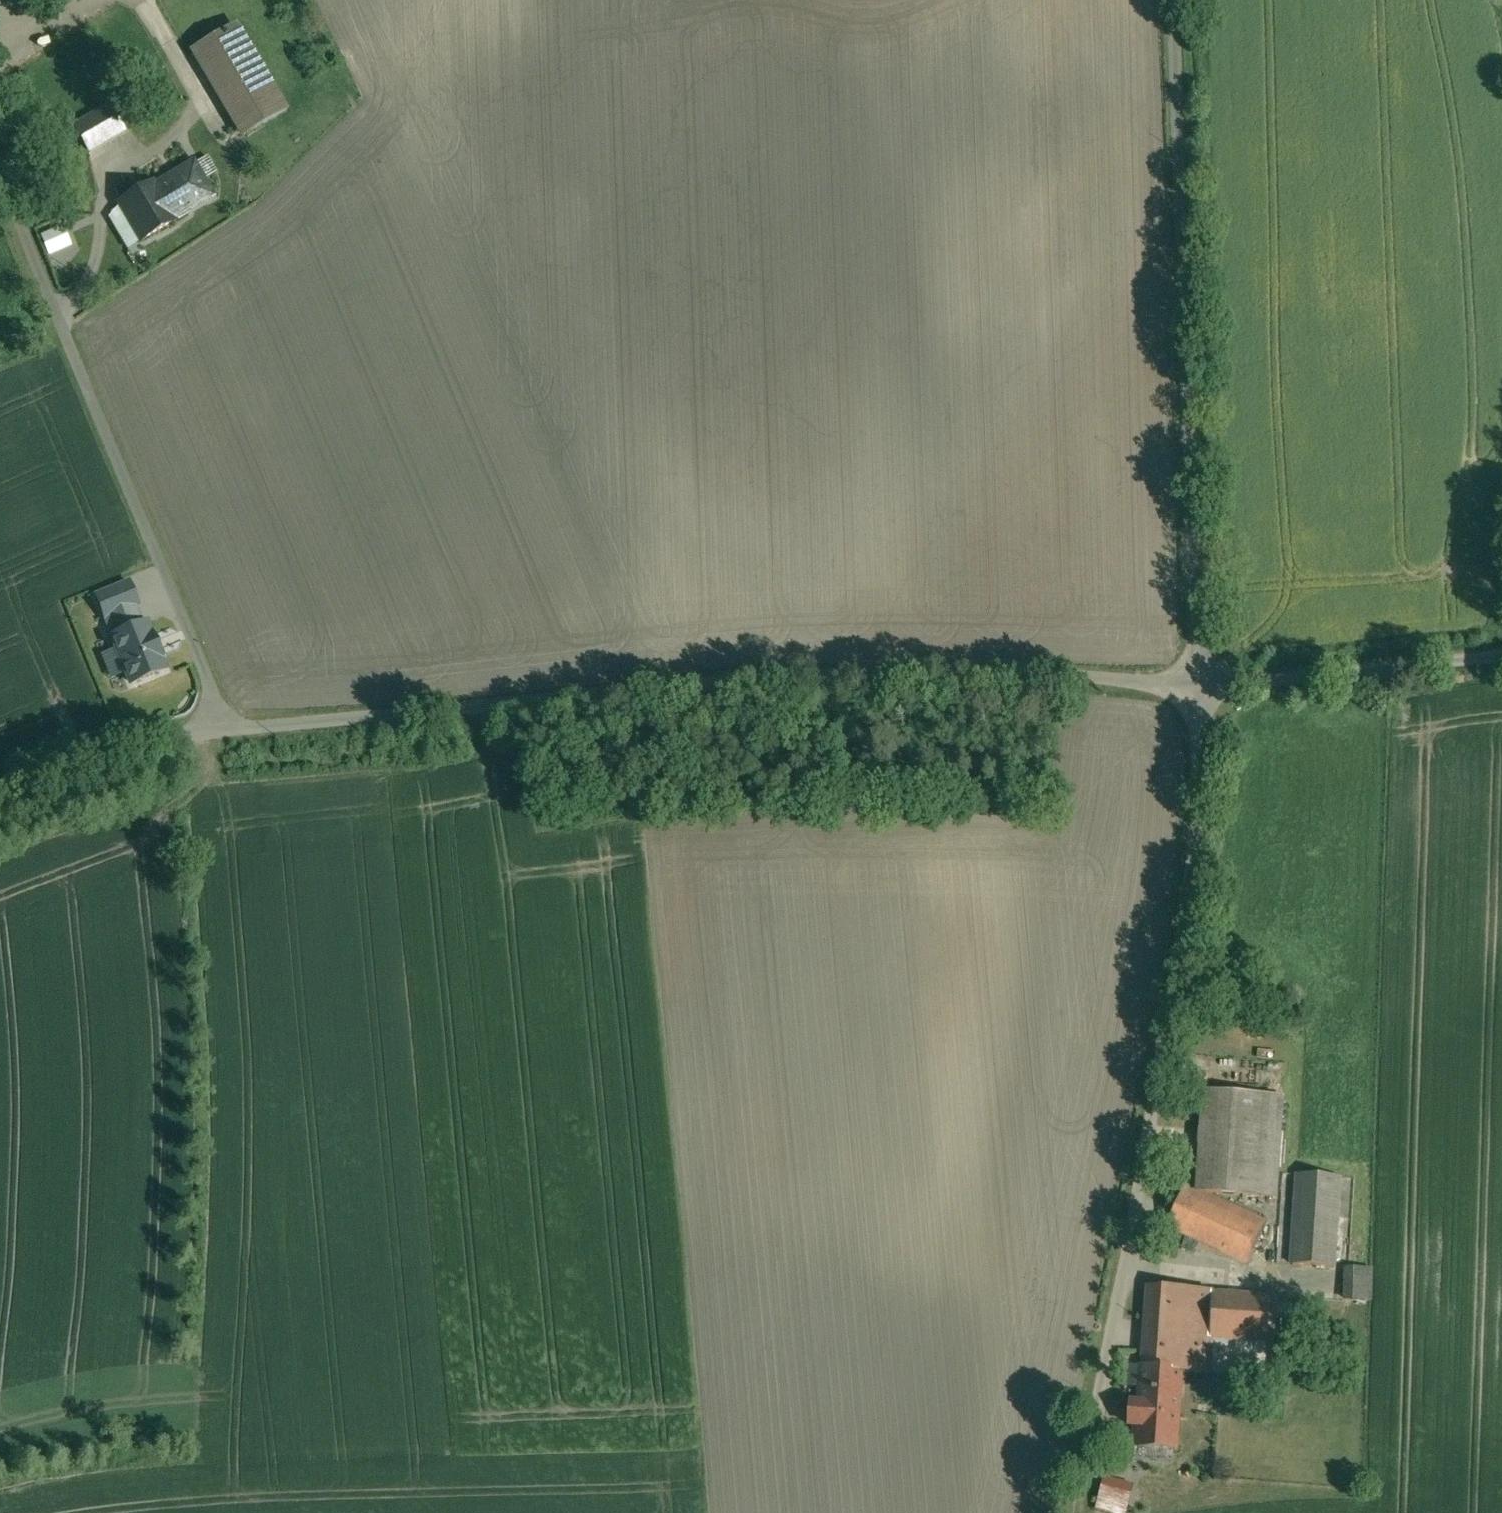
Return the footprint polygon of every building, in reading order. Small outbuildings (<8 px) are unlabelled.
[(287,110),(238,27),(195,52),(244,135),(287,110)] [(112,101),(72,123),(89,153),(129,130),(112,101)] [(196,156),(156,180),(119,203),(105,211),(128,250),(217,196),(206,177),(217,170),(208,155),(199,161),(196,156)] [(42,232),(50,253),(72,244),(64,224),(42,232)] [(129,686),(168,671),(148,621),(144,623),(138,607),(141,606),(131,580),(94,595),(115,650),(125,674),(129,686)] [(125,674),(115,650),(102,655),(111,679),(125,674)] [(1283,1097),(1203,1091),(1196,1191),(1276,1196),(1283,1097)] [(1339,1177),(1299,1174),(1293,1265),(1333,1267),(1339,1177)] [(1196,1191),(1186,1186),(1167,1227),(1247,1263),(1266,1223),(1196,1191)] [(1347,1267),(1346,1298),(1374,1298),(1375,1267),(1347,1267)] [(1270,1296),(1148,1288),(1145,1335),(1177,1337),(1175,1370),(1181,1371),(1209,1372),(1264,1376),(1265,1365),(1265,1364),(1266,1360),(1270,1296)] [(1177,1337),(1145,1335),(1142,1368),(1144,1368),(1143,1389),(1140,1388),(1138,1421),(1135,1421),(1134,1446),(1176,1449),(1181,1371),(1175,1370),(1177,1337)] [(1138,1483),(1107,1475),(1098,1509),(1111,1512),(1130,1512),(1138,1483)]
